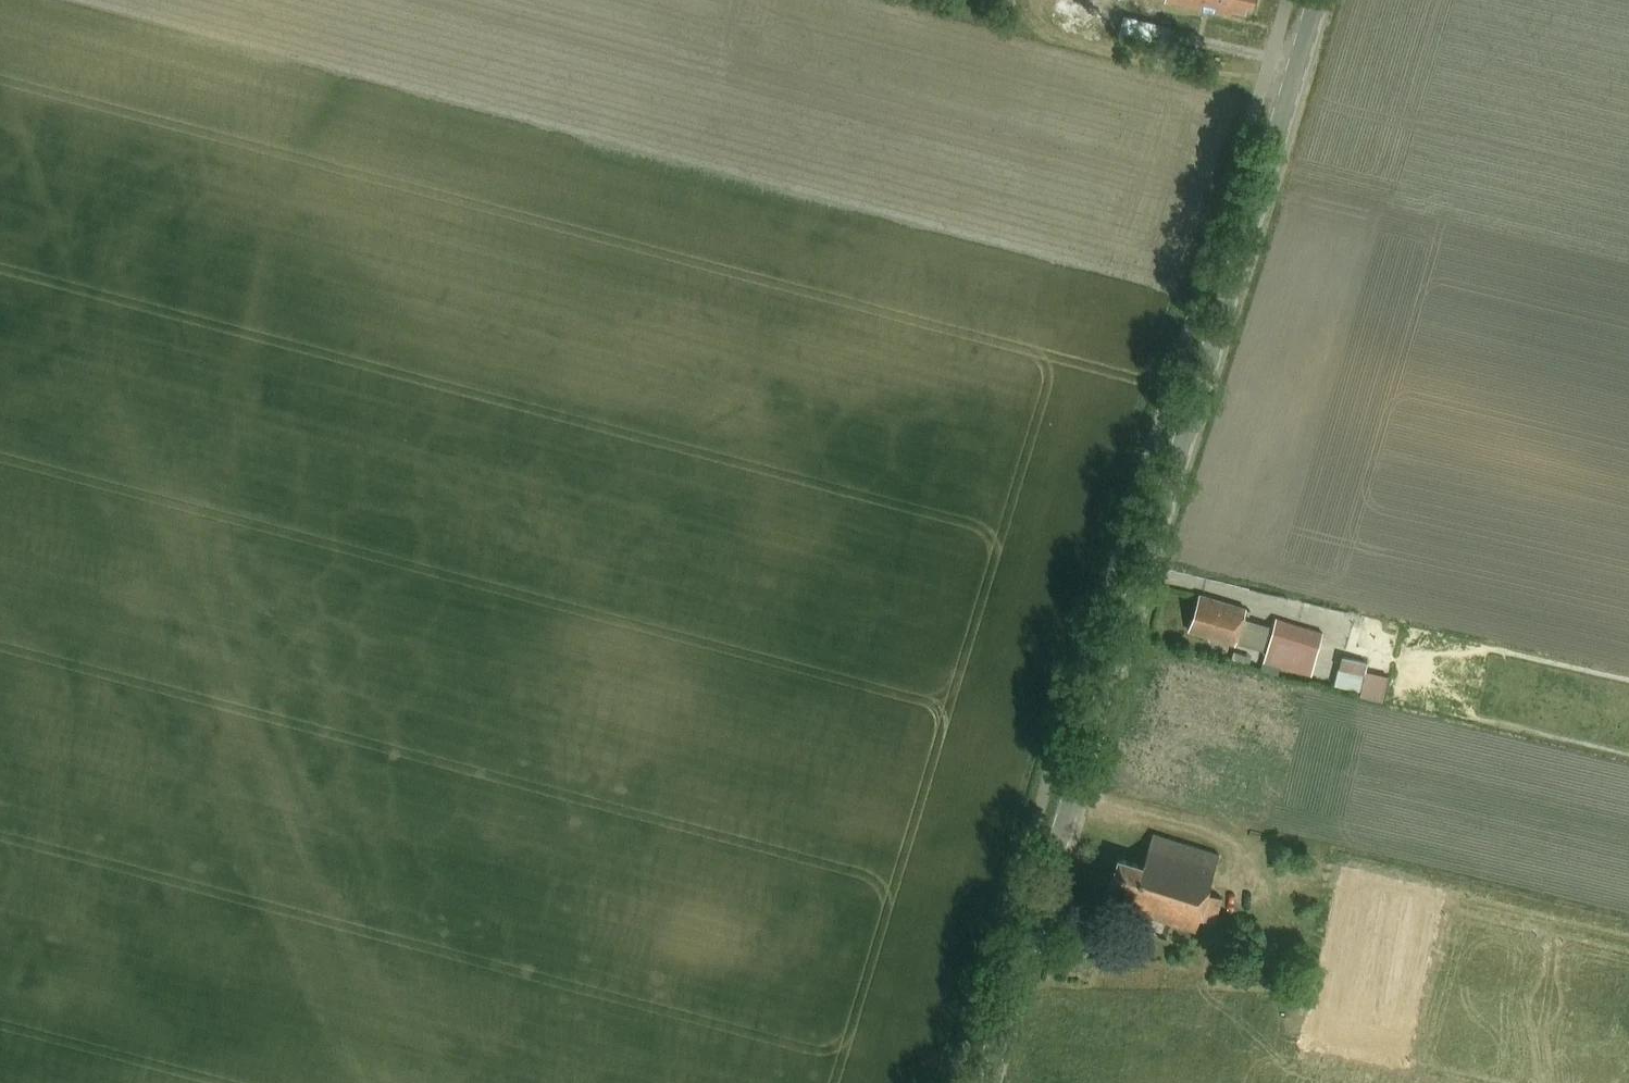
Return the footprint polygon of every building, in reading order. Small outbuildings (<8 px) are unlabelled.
[(1258,0),(1169,0),(1169,1),(1233,15),(1234,11),(1246,14),(1248,6),(1256,7),(1258,0)] [(1103,22),(1053,9),(1049,23),(1099,36),(1103,22)] [(1238,647),(1249,610),(1203,596),(1192,633),(1238,647)] [(1313,676),(1325,634),(1278,621),(1266,662),(1313,676)] [(1340,670),(1364,675),(1367,663),(1343,657),(1340,670)] [(1196,933),(1220,857),(1155,836),(1145,868),(1119,860),(1108,897),(1130,904),(1128,912),(1196,933)]
